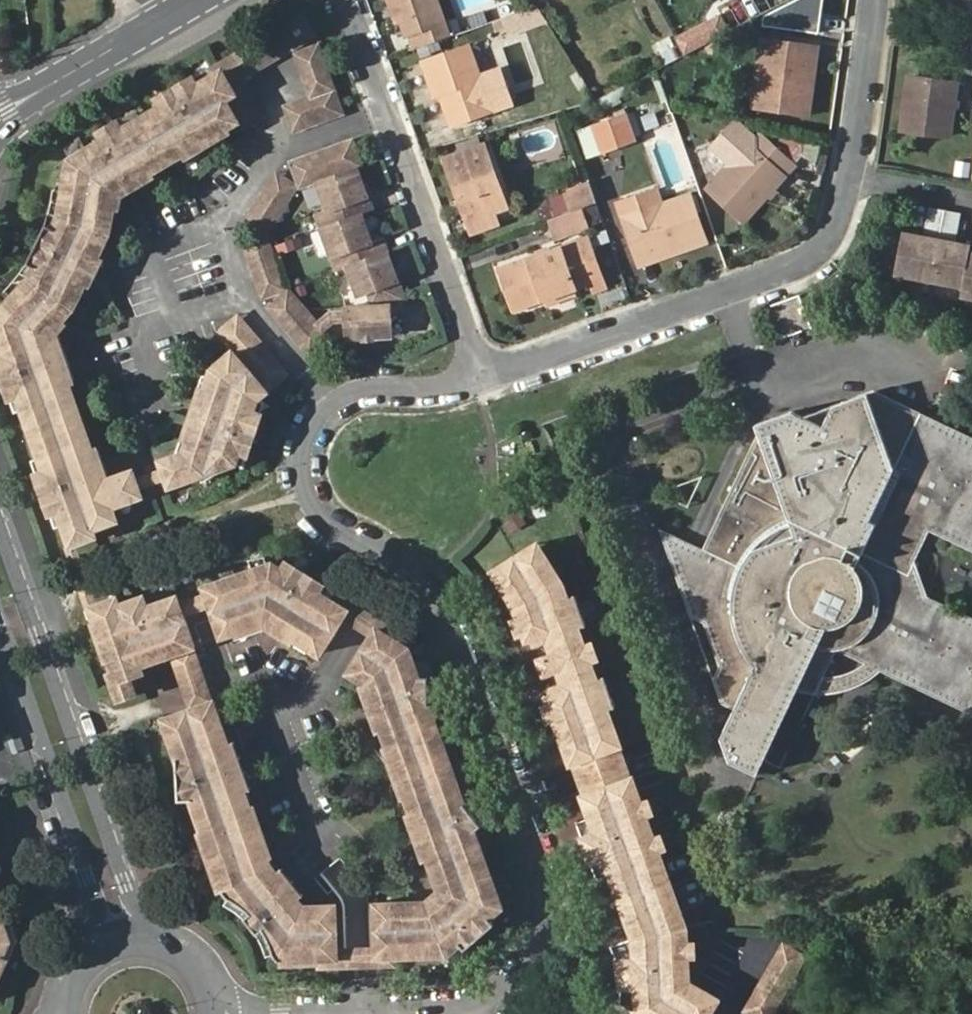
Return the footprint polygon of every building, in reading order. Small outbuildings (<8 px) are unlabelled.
[(448,40),(433,0),(386,0),(393,19),(398,18),(406,38),(410,37),(415,52),(448,40)] [(301,11),(280,23),(291,45),(292,45),(313,32),(301,11)] [(206,66),(208,71),(217,64),(233,92),(223,97),(235,118),(241,126),(261,114),(239,75),(291,45),(280,23),(206,66)] [(664,65),(679,57),(669,36),(653,44),(664,65)] [(766,58),(759,107),(806,114),(816,47),(762,39),(759,57),(766,58)] [(294,49),(308,93),(331,86),(316,42),(294,49)] [(422,65),(433,95),(439,93),(451,126),(491,112),(467,48),(422,65)] [(751,106),(759,107),(766,58),(759,57),(751,106)] [(208,71),(194,80),(191,75),(154,96),(158,102),(119,125),(115,120),(96,130),(101,137),(83,146),(87,153),(67,165),(56,214),(56,216),(51,226),(44,223),(25,260),(34,265),(25,276),(0,305),(0,324),(7,342),(0,345),(0,346),(3,354),(0,355),(0,370),(9,396),(16,394),(41,468),(34,470),(47,511),(55,508),(67,544),(70,543),(91,535),(89,527),(104,522),(100,508),(107,505),(137,494),(135,488),(132,478),(129,469),(106,476),(98,479),(90,482),(86,468),(94,465),(89,448),(66,380),(61,364),(51,367),(47,352),(56,350),(47,331),(59,318),(72,304),(83,280),(87,270),(80,267),(84,259),(92,262),(96,253),(106,231),(110,205),(113,189),(119,183),(116,177),(129,170),(132,176),(147,168),(181,148),(196,139),(193,132),(204,125),(207,133),(223,123),(235,118),(223,97),(233,92),(217,64),(208,71)] [(910,75),(904,128),(950,134),(956,81),(910,75)] [(331,86),(308,93),(281,102),(289,129),(341,113),(331,86)] [(624,116),(593,127),(601,149),(633,138),(624,116)] [(229,134),(223,123),(207,133),(196,139),(181,148),(187,158),(229,134)] [(196,139),(207,133),(204,125),(193,132),(196,139)] [(593,127),(584,130),(593,152),(601,149),(593,127)] [(758,132),(710,187),(746,219),(794,163),(758,132)] [(342,307),(342,312),(343,320),(343,337),(382,335),(381,324),(386,323),(385,304),(402,298),(382,239),(369,243),(358,214),(370,210),(355,166),(360,165),(351,138),(286,160),(296,187),(314,181),(320,178),(325,193),(319,195),(324,209),(313,213),(319,229),(324,228),(329,241),(324,244),(333,270),(344,266),(351,264),(356,277),(349,280),(355,295),(366,292),(370,304),(342,307)] [(87,153),(83,146),(68,154),(67,165),(87,153)] [(446,160),(453,180),(457,178),(463,194),(458,196),(467,223),(507,208),(485,147),(446,160)] [(153,178),(147,168),(132,176),(119,183),(113,189),(110,205),(120,207),(123,195),(153,178)] [(119,183),(132,176),(129,170),(116,177),(119,183)] [(242,221),(264,234),(294,185),(272,172),(242,221)] [(320,178),(314,181),(319,195),(325,193),(320,178)] [(457,178),(453,180),(458,196),(463,194),(457,178)] [(619,206),(639,263),(676,250),(677,253),(707,243),(690,197),(661,207),(656,192),(619,206)] [(971,250),(970,244),(948,241),(950,233),(955,234),(960,209),(930,204),(925,229),(930,229),(928,237),(908,234),(901,268),(964,279),(962,288),(971,290),(971,251),(971,250)] [(511,220),(507,208),(467,223),(471,234),(511,220)] [(47,212),(44,223),(51,226),(56,216),(56,214),(47,212)] [(319,229),(324,244),(329,241),(324,228),(319,229)] [(258,297),(284,288),(264,234),(238,242),(258,297)] [(277,255),(302,250),(300,238),(274,243),(277,255)] [(547,301),(574,291),(593,284),(578,244),(500,272),(515,313),(547,301)] [(639,263),(641,267),(677,253),(676,250),(639,263)] [(103,257),(96,253),(92,262),(87,270),(83,280),(90,284),(103,257)] [(87,270),(92,262),(84,259),(80,267),(87,270)] [(17,270),(25,276),(34,265),(25,260),(17,270)] [(344,266),(349,280),(356,277),(351,264),(344,266)] [(313,322),(284,288),(263,306),(298,346),(319,329),(313,322)] [(576,297),(574,291),(547,301),(550,308),(576,297)] [(324,313),(313,322),(319,329),(329,321),(343,320),(342,312),(324,313)] [(214,330),(229,349),(235,355),(248,345),(261,360),(248,370),(262,389),(283,370),(235,313),(214,330)] [(65,324),(59,318),(47,331),(56,350),(61,364),(66,380),(74,377),(58,332),(65,324)] [(319,329),(298,346),(306,355),(326,337),(319,329)] [(160,468),(164,478),(167,486),(197,475),(213,470),(232,463),(235,450),(243,452),(257,411),(249,409),(254,396),(254,394),(262,389),(248,370),(261,360),(248,345),(235,355),(229,349),(208,365),(206,374),(200,372),(189,403),(195,406),(205,409),(200,425),(190,421),(184,419),(174,444),(181,447),(179,453),(169,456),(158,461),(160,468)] [(61,364),(56,350),(47,352),(51,367),(61,364)] [(262,398),(254,396),(249,409),(257,411),(262,398)] [(872,396),(843,406),(872,421),(881,402),(872,396)] [(733,715),(740,718),(731,739),(735,752),(729,766),(755,780),(794,696),(802,697),(802,698),(813,698),(814,698),(835,656),(853,650),(861,670),(877,678),(878,677),(879,675),(952,709),(950,712),(971,723),(971,627),(918,601),(912,570),(926,539),(971,561),(971,451),(918,424),(919,421),(881,402),(872,421),(843,406),(800,422),(790,417),(754,430),(756,438),(704,548),(707,556),(699,572),(675,581),(690,622),(702,629),(717,671),(712,684),(720,709),(733,715)] [(190,421),(195,406),(189,403),(184,419),(190,421)] [(205,409),(195,406),(190,421),(200,425),(205,409)] [(919,421),(918,424),(971,451),(971,447),(919,421)] [(174,444),(169,456),(179,453),(181,447),(174,444)] [(96,446),(89,448),(94,465),(98,479),(106,476),(96,446)] [(238,465),(243,452),(235,450),(232,463),(238,465)] [(98,479),(94,465),(86,468),(90,482),(98,479)] [(152,471),(132,478),(135,488),(155,481),(164,478),(160,468),(152,471)] [(214,475),(213,470),(197,475),(198,480),(214,475)] [(113,519),(107,505),(100,508),(104,522),(113,519)] [(518,507),(498,516),(506,533),(526,525),(518,507)] [(701,553),(658,534),(675,581),(699,572),(707,556),(704,548),(701,553)] [(78,566),(70,543),(67,544),(61,545),(69,569),(78,566)] [(538,547),(525,554),(529,561),(542,553),(538,547)] [(578,764),(620,749),(619,744),(608,714),(601,693),(608,692),(604,680),(597,684),(590,665),(585,650),(579,632),(586,629),(582,620),(575,622),(569,603),(562,585),(542,553),(529,561),(525,554),(506,566),(511,574),(496,581),(515,609),(520,623),(526,639),(527,644),(533,641),(535,647),(547,643),(544,638),(550,636),(559,656),(556,659),(561,672),(564,671),(572,694),(566,697),(564,690),(552,693),(554,698),(548,701),(550,708),(556,724),(567,753),(573,751),(578,764)] [(202,589),(204,594),(210,609),(220,637),(233,633),(262,623),(268,613),(281,622),(275,631),(292,641),(316,656),(340,619),(345,612),(333,604),(316,594),(320,588),(284,565),(280,571),(269,566),(202,589)] [(491,575),(496,581),(511,574),(506,566),(491,575)] [(204,594),(177,605),(182,619),(210,609),(204,594)] [(162,659),(169,657),(192,649),(182,619),(177,605),(175,599),(146,609),(142,599),(118,607),(115,600),(94,607),(90,609),(93,619),(113,674),(116,684),(130,680),(146,675),(142,666),(148,664),(145,654),(159,650),(162,659)] [(575,601),(569,603),(575,622),(582,620),(575,601)] [(347,622),(366,635),(375,621),(356,609),(347,622)] [(288,647),(292,641),(275,631),(262,623),(233,633),(235,641),(264,631),(288,647)] [(518,642),(526,639),(520,623),(512,625),(518,642)] [(382,733),(410,813),(416,829),(425,827),(430,841),(421,844),(427,861),(439,892),(444,899),(432,911),(425,902),(374,904),(376,946),(377,955),(392,955),(446,953),(458,943),(462,947),(491,925),(486,919),(501,907),(489,875),(482,878),(474,856),(482,853),(474,832),(480,824),(463,804),(451,789),(444,772),(451,770),(439,737),(432,740),(426,721),(426,700),(425,679),(417,678),(410,678),(408,668),(413,666),(408,651),(386,637),(376,630),(371,637),(346,673),(365,685),(365,686),(370,701),(378,698),(384,713),(376,716),(382,733)] [(547,643),(551,660),(557,674),(564,690),(566,697),(572,694),(564,671),(561,672),(556,659),(559,656),(550,636),(544,638),(547,643)] [(592,646),(585,650),(590,665),(599,662),(592,646)] [(169,657),(188,711),(211,703),(192,649),(169,657)] [(874,680),(877,678),(861,670),(853,650),(835,656),(814,698),(821,699),(839,696),(841,695),(846,694),(847,693),(854,691),(858,689),(861,688),(874,680)] [(557,674),(551,660),(540,664),(544,678),(557,674)] [(879,675),(878,677),(950,712),(952,709),(879,675)] [(373,736),(382,733),(376,716),(370,701),(365,686),(356,689),(373,736)] [(615,711),(608,692),(601,693),(608,714),(615,711)] [(763,764),(779,772),(813,698),(802,698),(802,697),(794,696),(763,764)] [(370,701),(376,716),(384,713),(378,698),(370,701)] [(264,929),(273,953),(278,960),(319,958),(336,957),(335,947),(332,906),(303,908),(297,900),(296,898),(287,903),(279,893),(287,887),(275,873),(268,863),(243,794),(237,776),(227,779),(222,765),(232,762),(226,745),(211,703),(188,711),(172,717),(174,753),(176,800),(190,799),(198,799),(207,828),(200,831),(220,889),(228,897),(235,901),(242,906),(251,912),(244,918),(255,933),(264,929)] [(548,726),(556,724),(550,708),(543,711),(548,726)] [(740,718),(733,715),(720,742),(729,766),(735,752),(731,739),(740,718)] [(162,720),(174,753),(172,717),(162,720)] [(572,767),(584,799),(631,782),(620,749),(578,764),(572,767)] [(567,753),(572,767),(578,764),(573,751),(567,753)] [(632,941),(634,962),(617,964),(621,991),(634,990),(635,1013),(709,1013),(715,1003),(688,988),(686,960),(694,959),(693,947),(686,947),(685,931),(657,853),(665,850),(660,839),(653,842),(644,819),(652,816),(648,805),(640,808),(631,782),(584,799),(590,820),(595,835),(581,840),(592,865),(604,861),(610,878),(632,941)] [(576,825),(581,840),(595,835),(590,820),(576,825)] [(4,1000),(33,940),(3,864),(9,860),(0,832),(0,1001),(4,1000)] [(598,882),(610,878),(604,861),(592,865),(598,882)] [(634,962),(632,941),(612,949),(617,964),(634,962)] [(344,966),(368,965),(368,956),(368,946),(343,947),(344,957),(344,966)] [(368,956),(377,955),(376,946),(368,946),(368,956)] [(343,947),(335,947),(336,957),(344,957),(343,947)] [(741,1013),(773,1013),(804,962),(780,948),(741,1013)] [(393,965),(392,955),(377,955),(368,956),(368,965),(393,965)] [(336,957),(319,958),(320,967),(344,966),(344,957),(336,957)] [(633,1013),(635,1013),(634,990),(621,991),(619,1006),(633,1013)]
